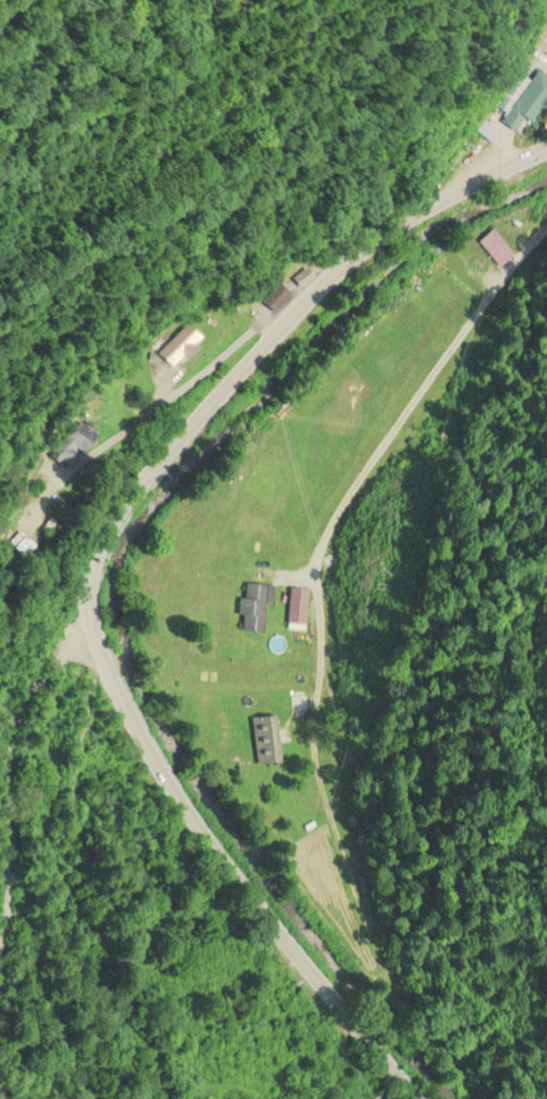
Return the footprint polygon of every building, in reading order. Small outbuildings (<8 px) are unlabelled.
[(500,268),(515,255),(493,230),(478,244),(500,268)] [(297,290),(312,280),(305,269),(289,279),(297,290)] [(157,355),(175,372),(204,343),(187,325),(157,355)] [(32,538),(44,510),(26,502),(14,530),(32,538)] [(272,585),(245,584),(243,632),(270,633),(272,585)] [(310,589),(292,589),(291,630),(309,631),(310,589)]
